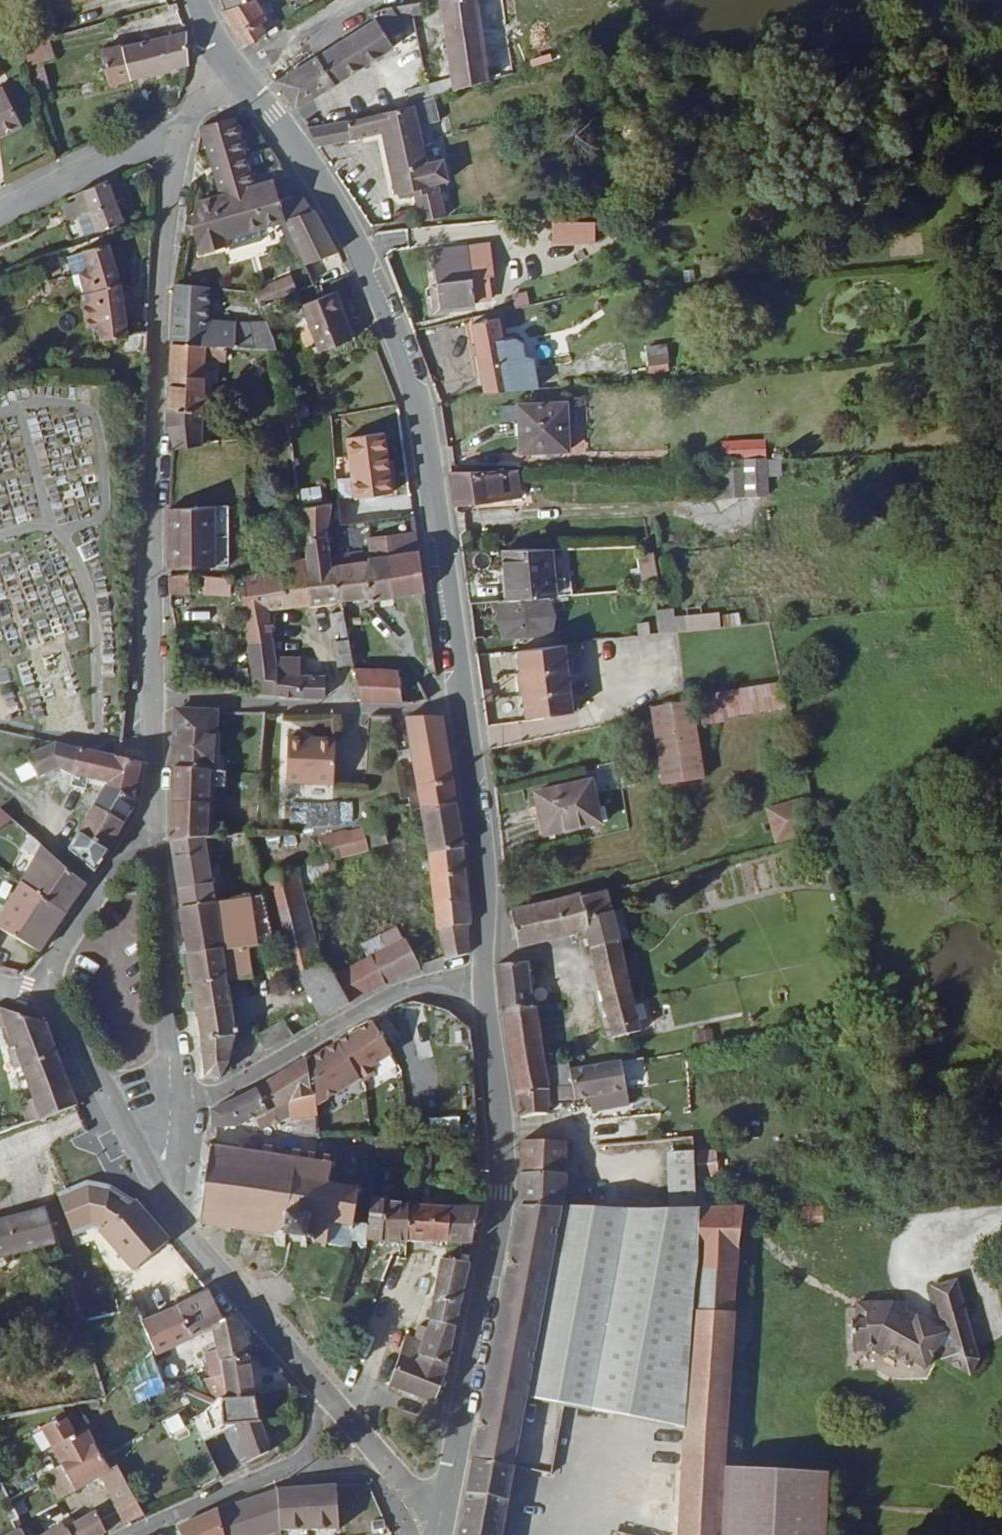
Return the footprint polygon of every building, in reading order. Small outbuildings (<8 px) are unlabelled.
[(230,14),(253,4),(258,0),(225,0),(230,14)] [(458,86),(439,93),(443,103),(496,88),(478,0),(447,0),(443,1),(458,86)] [(415,18),(429,14),(427,3),(413,7),(415,18)] [(267,38),(262,29),(266,25),(253,4),(230,14),(225,16),(234,31),(246,50),(267,38)] [(374,23),(278,84),(296,111),(407,47),(396,30),(417,25),(415,18),(413,7),(372,18),(374,23)] [(188,35),(103,57),(111,91),(188,70),(190,70),(189,51),(188,35)] [(41,48),(26,52),(32,72),(55,65),(49,45),(41,48)] [(433,95),(414,102),(418,113),(435,106),(443,103),(439,93),(433,95)] [(0,147),(24,135),(4,97),(0,99),(0,146),(0,147)] [(385,138),(388,155),(426,148),(418,113),(348,125),(352,143),(385,138)] [(223,200),(197,208),(195,220),(194,233),(205,255),(228,249),(226,242),(259,232),(285,225),(284,222),(315,214),(305,200),(279,207),(273,186),(254,191),(235,124),(203,133),(223,200)] [(319,148),(352,143),(348,125),(310,132),(319,148)] [(394,177),(430,168),(426,148),(388,155),(394,177)] [(404,204),(419,201),(424,224),(450,219),(442,189),(454,186),(449,164),(430,168),(394,177),(399,199),(403,198),(404,204)] [(122,196),(117,181),(110,184),(116,199),(122,196)] [(86,202),(75,207),(88,240),(125,226),(122,218),(129,216),(122,196),(116,199),(110,184),(83,195),(86,202)] [(342,254),(318,213),(315,214),(284,222),(285,225),(305,270),(342,254)] [(554,247),(596,246),(596,231),(553,232),(554,247)] [(259,232),(226,242),(228,249),(230,254),(263,244),(259,232)] [(113,250),(72,261),(97,330),(109,328),(110,343),(128,342),(123,293),(113,250)] [(474,283),(470,260),(435,266),(442,314),(477,308),(476,297),(493,294),(491,280),(474,283)] [(260,312),(298,296),(290,280),(253,296),(254,298),(260,312)] [(212,323),(211,292),(177,288),(173,349),(231,351),(276,352),(266,327),(255,329),(256,343),(239,342),(240,325),(212,323)] [(335,296),(303,309),(322,356),(353,343),(335,296)] [(477,327),(482,397),(532,394),(530,364),(522,358),(522,353),(516,346),(506,346),(504,324),(477,327)] [(645,347),(647,375),(670,373),(668,346),(645,347)] [(173,349),(168,433),(176,451),(203,447),(208,365),(230,365),(231,351),(173,349)] [(518,410),(522,457),(570,454),(567,407),(518,410)] [(288,415),(292,431),(305,427),(301,413),(288,415)] [(760,495),(759,468),(727,469),(728,500),(747,499),(747,496),(760,495)] [(521,476),(452,478),(457,508),(524,503),(521,476)] [(321,488),(300,490),(302,505),(323,503),(321,488)] [(301,511),(304,542),(328,537),(330,507),(301,511)] [(231,508),(170,513),(170,546),(233,539),(231,508)] [(369,524),(374,561),(421,555),(416,519),(369,524)] [(308,572),(312,608),(343,606),(343,567),(341,567),(337,568),(328,537),(304,542),(307,563),(308,572)] [(171,575),(235,568),(233,539),(170,546),(171,575)] [(250,545),(238,548),(239,559),(252,558),(250,545)] [(551,551),(506,552),(510,603),(546,599),(555,598),(551,551)] [(343,567),(343,606),(372,604),(374,609),(428,599),(421,557),(370,564),(368,555),(342,558),(339,559),(341,567),(343,567)] [(659,590),(655,555),(640,556),(649,588),(650,591),(659,590)] [(638,556),(642,588),(649,588),(640,556),(638,556)] [(240,568),(253,567),(252,558),(239,559),(240,568)] [(307,563),(278,566),(280,576),(283,575),(283,576),(308,572),(307,563)] [(312,608),(308,572),(283,576),(287,611),(312,608)] [(287,611),(283,576),(283,575),(280,576),(255,579),(242,581),(246,614),(271,612),(287,611)] [(171,601),(189,600),(189,583),(171,585),(171,601)] [(524,632),(525,639),(550,636),(546,599),(510,603),(501,604),(506,635),(524,632)] [(246,614),(250,646),(275,642),(271,612),(246,614)] [(701,617),(659,622),(663,639),(703,634),(701,617)] [(349,638),(345,619),(334,620),(337,640),(349,638)] [(275,642),(250,646),(256,697),(304,701),(303,677),(279,676),(277,662),(275,642)] [(337,647),(340,671),(354,668),(350,646),(337,647)] [(576,716),(567,650),(519,655),(522,678),(520,678),(522,700),(525,700),(527,723),(576,716)] [(279,676),(303,677),(304,660),(277,662),(279,676)] [(401,673),(354,673),(359,704),(402,706),(401,673)] [(330,680),(303,677),(304,701),(327,703),(329,689),(330,680)] [(703,729),(793,714),(787,690),(699,703),(703,729)] [(494,706),(492,694),(482,695),(484,708),(494,706)] [(650,715),(661,792),(701,786),(689,708),(650,715)] [(216,775),(216,717),(175,715),(174,748),(174,773),(214,775),(216,775)] [(450,769),(442,723),(408,722),(420,807),(422,816),(456,809),(450,769)] [(290,787),(336,788),(337,745),(291,743),(290,787)] [(71,780),(77,755),(53,750),(49,755),(54,774),(62,777),(71,780)] [(24,764),(31,779),(32,784),(54,774),(49,755),(24,764)] [(119,764),(77,755),(71,780),(68,790),(83,793),(87,783),(94,785),(104,787),(133,807),(143,770),(119,764)] [(31,779),(24,764),(15,767),(18,785),(31,779)] [(206,842),(214,775),(174,773),(173,815),(172,849),(206,843),(206,842)] [(601,818),(590,783),(534,800),(545,836),(601,818)] [(133,807),(104,787),(92,809),(124,830),(130,821),(137,810),(133,807)] [(16,806),(11,796),(1,801),(5,813),(16,806)] [(779,841),(822,830),(822,826),(820,820),(814,798),(772,809),(779,841)] [(350,828),(351,809),(293,806),(292,825),(350,828)] [(78,837),(108,857),(116,843),(124,830),(92,809),(78,837)] [(422,816),(439,935),(446,966),(470,956),(471,930),(476,928),(456,809),(422,816)] [(68,854),(95,876),(101,866),(108,857),(78,837),(68,854)] [(219,907),(206,843),(172,849),(177,883),(181,913),(219,907)] [(22,885),(66,915),(75,902),(85,889),(32,846),(27,853),(36,860),(22,885)] [(336,878),(333,868),(331,860),(319,864),(324,881),(336,878)] [(324,881),(319,864),(308,868),(312,884),(324,881)] [(293,874),(303,894),(314,892),(312,884),(308,868),(293,874)] [(269,899),(279,945),(286,981),(294,979),(319,971),(323,970),(303,894),(293,874),(266,884),(269,899)] [(37,955),(51,935),(66,915),(22,885),(0,923),(0,933),(37,955)] [(519,951),(586,934),(596,967),(625,959),(620,942),(612,912),(606,892),(583,898),(582,895),(514,915),(508,917),(510,938),(515,937),(519,951)] [(269,899),(219,907),(224,953),(251,949),(279,945),(269,899)] [(231,1012),(228,986),(256,981),(251,949),(224,953),(219,907),(181,913),(189,970),(197,1018),(231,1012)] [(612,912),(620,942),(632,939),(625,909),(612,912)] [(407,944),(336,981),(349,1009),(418,973),(407,944)] [(642,982),(636,956),(625,959),(631,981),(632,986),(642,982)] [(602,987),(631,981),(625,959),(596,967),(602,987)] [(499,989),(501,1013),(533,1010),(528,965),(497,969),(499,989)] [(319,971),(294,979),(307,996),(329,984),(319,971)] [(637,1002),(632,986),(631,981),(602,987),(617,1038),(628,1036),(627,1030),(643,1026),(637,1002)] [(326,1022),(347,1010),(329,984),(307,996),(326,1022)] [(533,1010),(501,1013),(518,1096),(549,1090),(547,1071),(536,1010),(533,1010)] [(233,1040),(231,1012),(197,1018),(200,1042),(206,1083),(222,1082),(233,1040)] [(33,1107),(20,1111),(23,1120),(18,1122),(13,1108),(0,1112),(0,1143),(19,1138),(43,1127),(44,1130),(46,1128),(46,1125),(74,1113),(46,1041),(41,1027),(0,1017),(0,1045),(13,1076),(20,1074),(33,1107)] [(267,1055),(293,1040),(283,1024),(258,1040),(267,1055)] [(628,1036),(645,1032),(643,1026),(627,1030),(628,1036)] [(308,1060),(247,1097),(210,1115),(213,1131),(217,1132),(232,1128),(255,1115),(260,1126),(288,1120),(317,1121),(308,1060)] [(609,1068),(572,1074),(574,1086),(576,1101),(583,1100),(591,1098),(629,1093),(625,1065),(609,1068)] [(570,1066),(547,1071),(549,1090),(574,1086),(572,1074),(570,1066)] [(549,1090),(549,1105),(576,1101),(574,1086),(549,1090)] [(548,1116),(549,1105),(549,1090),(518,1096),(520,1107),(523,1119),(548,1116)] [(629,1093),(591,1098),(593,1113),(631,1107),(629,1093)] [(52,1154),(67,1193),(63,1195),(55,1200),(56,1209),(42,1214),(51,1242),(89,1228),(135,1209),(120,1170),(104,1130),(86,1138),(52,1154)] [(568,1144),(522,1143),(519,1210),(568,1211),(567,1180),(570,1179),(570,1172),(567,1172),(568,1144)] [(204,1228),(228,1232),(228,1237),(232,1237),(232,1233),(255,1236),(273,1238),(272,1243),(277,1243),(278,1239),(287,1241),(295,1241),(295,1246),(302,1247),(302,1242),(320,1245),(319,1249),(325,1250),(326,1246),(353,1249),(354,1246),(355,1236),(356,1222),(360,1188),(328,1184),(331,1156),(326,1155),(325,1165),(319,1164),(320,1155),(312,1154),(311,1163),(303,1161),(304,1153),(296,1152),(295,1161),(288,1159),(289,1151),(281,1151),(280,1158),(260,1155),(260,1149),(255,1149),(254,1154),(237,1152),(237,1146),(233,1146),(232,1151),(221,1150),(222,1145),(218,1144),(217,1144),(216,1150),(210,1149),(206,1174),(200,1174),(200,1180),(204,1184),(201,1201),(197,1203),(197,1211),(201,1212),(198,1225),(196,1225),(196,1228),(198,1229),(198,1232),(203,1233),(204,1228)] [(669,1157),(674,1213),(696,1213),(690,1155),(669,1157)] [(7,1195),(0,1203),(0,1208),(1,1211),(3,1210),(11,1207),(7,1195)] [(406,1204),(370,1200),(367,1223),(365,1238),(365,1240),(405,1242),(406,1204)] [(406,1204),(405,1242),(445,1245),(452,1208),(423,1206),(406,1204)] [(822,1207),(800,1209),(801,1225),(823,1223),(822,1207)] [(452,1208),(445,1245),(462,1246),(472,1246),(475,1230),(479,1211),(475,1211),(468,1210),(452,1208)] [(108,1253),(123,1241),(138,1259),(163,1241),(135,1209),(89,1228),(108,1253)] [(688,1430),(681,1534),(719,1534),(723,1473),(738,1254),(743,1226),(746,1210),(696,1213),(674,1213),(568,1211),(519,1210),(500,1326),(464,1519),(505,1526),(514,1472),(527,1403),(542,1406),(688,1430)] [(365,1238),(367,1223),(356,1222),(355,1236),(365,1238)] [(10,1231),(8,1232),(0,1235),(0,1272),(21,1266),(10,1231)] [(46,1244),(49,1253),(54,1252),(51,1242),(46,1244)] [(442,1261),(434,1299),(461,1304),(468,1266),(459,1264),(442,1261)] [(141,1326),(208,1298),(200,1283),(194,1276),(132,1300),(141,1326)] [(81,1333),(120,1321),(111,1294),(72,1307),(81,1333)] [(208,1298),(141,1326),(153,1360),(208,1334),(224,1327),(215,1312),(208,1298)] [(430,1323),(456,1329),(461,1304),(434,1299),(430,1323)] [(914,1328),(904,1322),(907,1317),(907,1309),(857,1309),(857,1326),(851,1326),(852,1356),(873,1355),(882,1360),(884,1356),(908,1369),(911,1365),(925,1374),(945,1339),(917,1323),(914,1328)] [(917,1323),(907,1317),(904,1322),(914,1328),(917,1323)] [(212,1348),(242,1337),(239,1328),(237,1323),(237,1321),(224,1327),(208,1334),(212,1348)] [(428,1330),(423,1345),(417,1343),(408,1342),(394,1396),(436,1406),(441,1388),(444,1389),(446,1384),(443,1383),(456,1331),(456,1329),(430,1323),(428,1330)] [(420,1330),(417,1343),(423,1345),(428,1330),(420,1330)] [(217,1368),(245,1361),(243,1350),(242,1337),(212,1348),(213,1354),(201,1358),(207,1382),(201,1383),(207,1409),(225,1406),(217,1368)] [(217,1368),(225,1406),(251,1401),(250,1400),(247,1380),(246,1371),(245,1361),(217,1368)] [(150,1364),(121,1384),(139,1410),(168,1390),(150,1364)] [(250,1400),(293,1394),(278,1375),(247,1380),(250,1400)] [(174,1386),(189,1429),(200,1417),(207,1409),(196,1379),(174,1386)] [(227,1428),(241,1470),(268,1454),(257,1430),(251,1401),(225,1406),(207,1409),(200,1417),(209,1434),(220,1429),(227,1428)] [(529,1474),(542,1406),(527,1403),(514,1472),(529,1474)] [(71,1409),(75,1417),(80,1414),(77,1408),(71,1409)] [(39,1436),(55,1469),(91,1447),(86,1438),(74,1444),(63,1421),(39,1436)] [(213,1442),(202,1447),(198,1440),(188,1445),(185,1441),(173,1447),(197,1493),(219,1483),(211,1465),(222,1459),(213,1442)] [(101,1466),(91,1447),(55,1469),(58,1476),(69,1499),(94,1484),(121,1529),(130,1524),(140,1520),(112,1473),(106,1476),(101,1466)] [(826,1479),(723,1473),(719,1534),(823,1534),(826,1479)] [(218,1513),(226,1534),(272,1534),(283,1531),(342,1529),(339,1490),(281,1495),(218,1513)] [(17,1499),(1,1508),(9,1526),(14,1534),(35,1534),(17,1499)] [(175,1533),(176,1534),(226,1534),(218,1513),(175,1533)] [(91,1519),(71,1530),(61,1534),(101,1534),(91,1519)] [(505,1526),(464,1519),(461,1534),(503,1534),(505,1526)] [(8,1534),(14,1534),(9,1526),(5,1529),(8,1534)]
